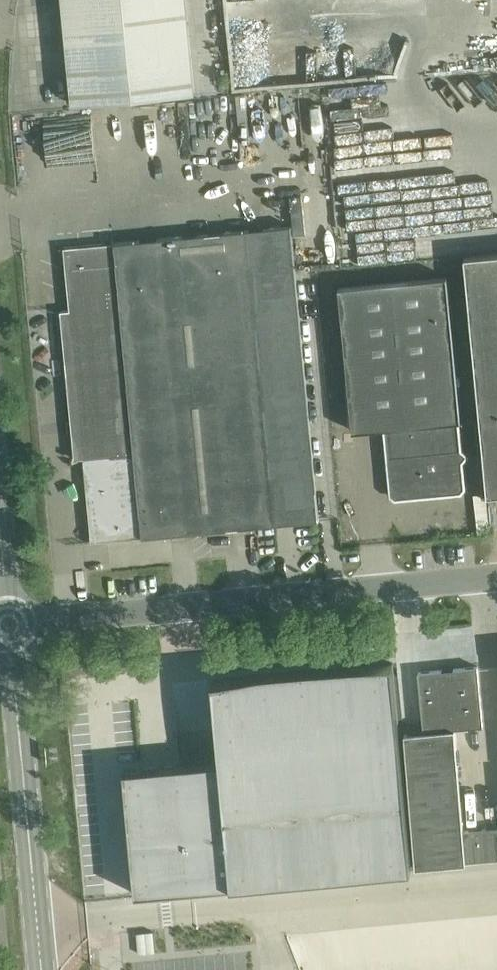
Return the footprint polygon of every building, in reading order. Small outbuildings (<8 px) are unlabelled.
[(68,58),(72,103),(95,101),(95,100),(195,91),(186,0),(63,0),(68,58)] [(319,519),(317,500),(291,225),(64,247),(69,310),(61,310),(75,458),(83,457),(91,541),(319,519)] [(488,494),(496,493),(496,253),(465,256),(488,494)] [(421,255),(420,276),(439,276),(439,255),(421,255)] [(339,287),(351,410),(353,430),(384,427),(391,494),(395,498),(461,491),(464,487),(462,460),(467,455),(461,450),(458,420),(460,420),(447,276),(339,287)] [(220,766),(124,776),(135,895),(412,868),(392,662),(211,680),(220,766)] [(406,752),(416,867),(496,860),(496,827),(464,830),(455,728),(484,725),(478,666),(418,671),(424,731),(404,732),(406,752)] [(52,700),(53,708),(53,710),(64,708),(63,698),(52,700)]
